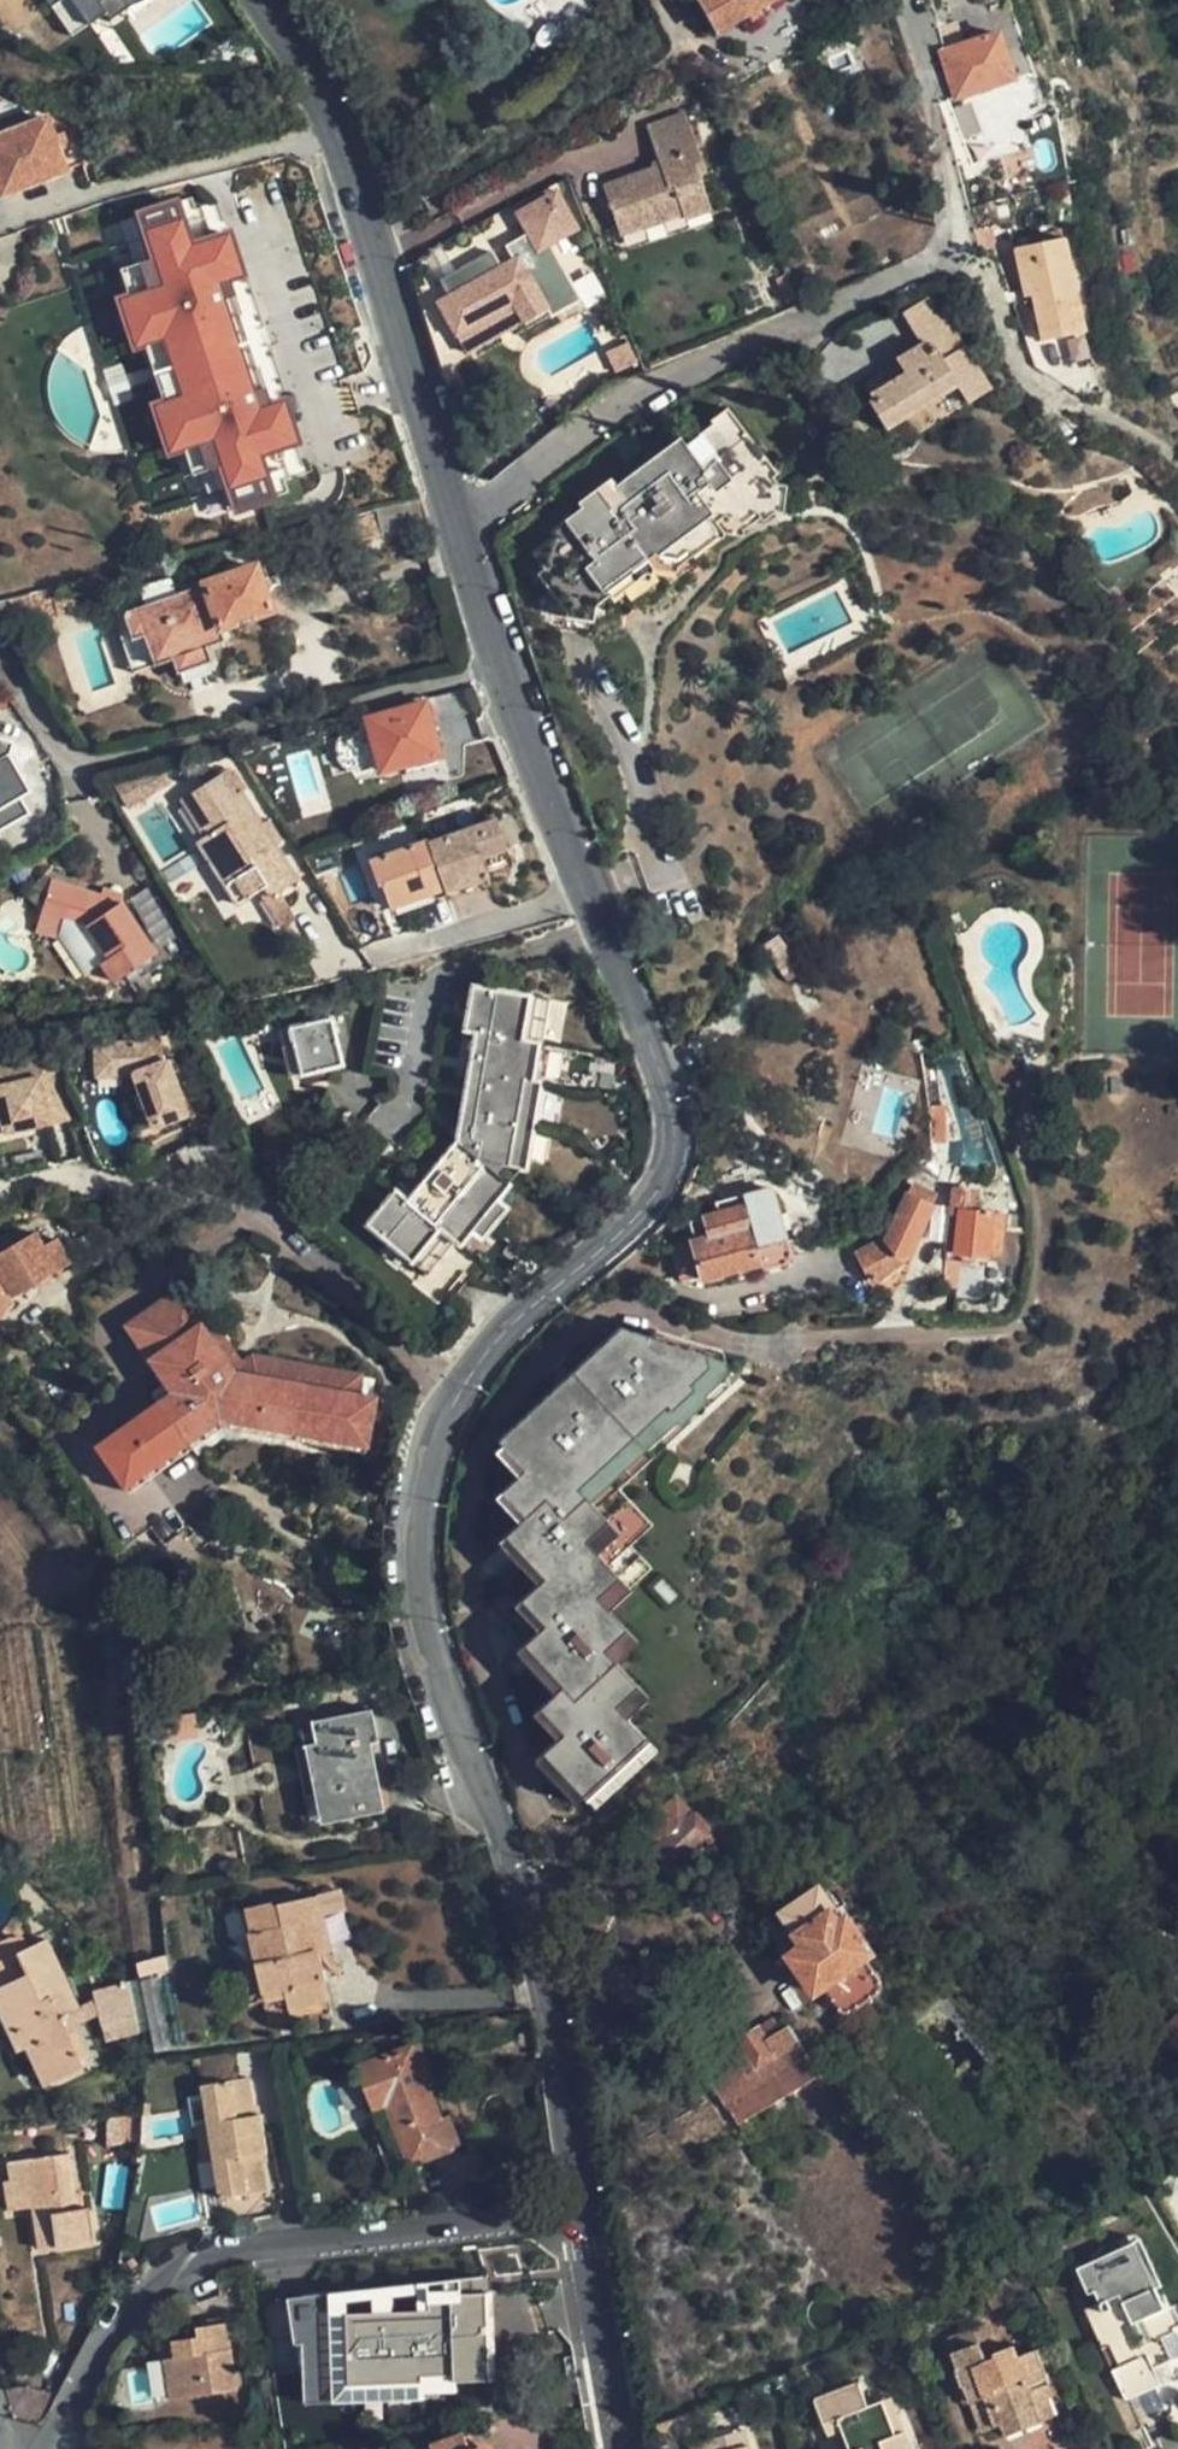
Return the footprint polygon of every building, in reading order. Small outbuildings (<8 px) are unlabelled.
[(127,0),(47,0),(39,5),(62,37),(98,12),(102,18),(127,0)] [(778,0),(700,0),(715,35),(778,1),(778,0)] [(954,95),(956,101),(1011,81),(995,36),(939,53),(954,95)] [(0,138),(0,196),(82,166),(74,144),(56,151),(45,122),(0,138)] [(728,216),(697,131),(647,148),(661,184),(604,203),(622,254),(728,216)] [(192,213),(187,200),(135,220),(149,263),(139,266),(132,269),(142,296),(133,299),(149,344),(138,348),(160,409),(170,405),(185,450),(194,447),(203,475),(211,472),(220,469),(235,512),(288,494),(283,481),(290,478),(283,457),(276,460),(272,448),(282,445),(268,405),(271,404),(260,374),(258,375),(246,379),(225,318),(237,314),(239,313),(226,274),(223,275),(210,240),(202,242),(199,234),(206,231),(199,210),(192,213)] [(573,237),(558,208),(546,214),(541,204),(518,215),(538,256),(573,237)] [(135,220),(126,223),(139,266),(149,263),(135,220)] [(1061,331),(1081,325),(1080,324),(1074,296),(1080,293),(1066,232),(1015,244),(1024,283),(1036,280),(1049,336),(1061,331)] [(226,234),(210,240),(223,275),(226,274),(237,270),(226,234)] [(478,349),(563,305),(538,258),(525,262),(522,257),(437,301),(453,334),(467,327),(478,349)] [(142,296),(132,269),(114,276),(123,303),(133,299),(142,296)] [(946,357),(966,346),(934,293),(907,311),(926,342),(930,348),(938,344),(946,357)] [(149,344),(133,299),(123,303),(113,306),(129,351),(138,348),(149,344)] [(258,375),(237,314),(225,318),(246,379),(258,375)] [(994,390),(966,346),(946,357),(938,344),(930,348),(926,342),(896,361),(898,364),(866,384),(877,401),(873,405),(901,446),(952,417),(994,390)] [(271,404),(268,405),(282,445),(296,440),(282,400),(271,404)] [(160,409),(150,412),(166,457),(175,454),(185,450),(170,405),(160,409)] [(786,487),(726,412),(684,448),(677,441),(620,487),(613,479),(580,506),(583,511),(554,534),(558,542),(539,556),(549,570),(541,576),(571,615),(569,622),(595,628),(599,617),(650,576),(655,577),(657,569),(654,566),(661,560),(678,562),(688,554),(694,560),(720,539),(726,538),(728,532),(723,526),(730,518),(743,521),(755,512),(762,521),(775,510),(783,510),(786,487)] [(185,450),(175,454),(185,481),(203,475),(194,447),(185,450)] [(220,469),(211,472),(226,515),(235,512),(220,469)] [(257,562),(200,582),(217,630),(273,613),(257,562)] [(200,582),(134,603),(106,612),(118,644),(129,640),(141,673),(163,666),(168,681),(178,678),(203,669),(207,668),(203,653),(222,646),(217,630),(200,582)] [(106,612),(134,603),(127,584),(89,596),(118,681),(141,673),(129,640),(118,644),(106,612)] [(203,669),(178,678),(183,690),(207,681),(203,669)] [(441,755),(427,701),(385,711),(367,716),(380,772),(441,755)] [(19,815),(14,797),(26,792),(14,755),(0,750),(0,821),(19,815)] [(301,883),(249,794),(237,799),(225,778),(188,801),(209,837),(199,843),(239,906),(268,888),(275,899),(301,883)] [(484,882),(476,859),(504,850),(494,818),(425,839),(423,836),(348,859),(360,900),(390,891),(394,907),(438,893),(440,897),(484,882)] [(116,920),(124,919),(121,914),(101,907),(52,887),(38,923),(55,929),(116,920)] [(101,907),(121,914),(126,901),(106,894),(101,907)] [(159,965),(124,919),(116,920),(55,929),(69,935),(72,929),(92,937),(116,968),(105,976),(119,995),(159,965)] [(52,930),(55,929),(38,923),(34,933),(52,930)] [(69,935),(55,929),(52,930),(34,933),(32,938),(68,952),(93,986),(105,976),(116,968),(92,937),(72,929),(69,935)] [(474,1037),(469,1073),(478,1074),(469,1149),(461,1148),(446,1174),(431,1197),(422,1193),(408,1214),(394,1205),(370,1243),(431,1284),(433,1284),(457,1247),(465,1252),(477,1235),(495,1245),(507,1227),(494,1220),(502,1210),(522,1181),(526,1158),(536,1083),(529,1082),(539,1001),(466,990),(460,1034),(474,1037)] [(280,1033),(283,1051),(290,1049),(298,1078),(340,1069),(330,1022),(280,1033)] [(155,1036),(105,1040),(108,1076),(131,1074),(150,1126),(184,1114),(163,1059),(158,1061),(155,1036)] [(108,1076),(105,1040),(90,1042),(93,1077),(108,1076)] [(924,1075),(927,1054),(893,1048),(890,1069),(924,1075)] [(290,1049),(283,1051),(289,1081),(298,1078),(290,1049)] [(65,1119),(54,1054),(7,1063),(19,1128),(65,1119)] [(7,1063),(0,1064),(0,1126),(1,1131),(19,1128),(7,1063)] [(478,1074),(469,1073),(459,1149),(461,1148),(469,1149),(478,1074)] [(431,1197),(446,1174),(438,1169),(422,1193),(431,1197)] [(904,1257),(924,1208),(920,1206),(925,1196),(914,1189),(880,1241),(857,1253),(869,1273),(899,1256),(904,1257)] [(985,1258),(987,1218),(966,1216),(967,1195),(949,1194),(948,1217),(954,1218),(952,1256),(985,1258)] [(705,1235),(685,1240),(693,1273),(694,1278),(760,1261),(744,1197),(713,1205),(716,1217),(702,1221),(705,1235)] [(514,1217),(502,1210),(494,1220),(507,1227),(514,1217)] [(71,1264),(57,1238),(45,1245),(37,1231),(0,1253),(0,1274),(13,1296),(71,1264)] [(693,1273),(685,1240),(668,1244),(676,1275),(693,1273)] [(983,1292),(983,1266),(963,1266),(963,1292),(983,1292)] [(369,1401),(374,1383),(249,1357),(237,1365),(183,1285),(122,1326),(167,1395),(152,1404),(95,1448),(128,1493),(185,1450),(217,1428),(362,1457),(375,1402),(369,1401)] [(13,1310),(0,1286),(0,1317),(13,1310)] [(487,1503),(509,1524),(489,1545),(529,1583),(505,1610),(533,1636),(512,1656),(552,1696),(532,1717),(558,1742),(540,1761),(593,1815),(633,1772),(621,1762),(642,1739),(611,1707),(627,1690),(593,1656),(617,1630),(570,1585),(589,1564),(568,1544),(590,1522),(559,1491),(698,1348),(607,1321),(585,1342),(597,1368),(567,1392),(557,1390),(543,1406),(522,1432),(499,1473),(487,1503)] [(326,1818),(377,1804),(359,1742),(370,1740),(361,1708),(302,1722),(307,1744),(301,1745),(313,1795),(320,1794),(326,1818)] [(672,1870),(712,1834),(697,1816),(691,1822),(677,1806),(649,1829),(664,1848),(658,1852),(672,1870)] [(880,1988),(865,1967),(870,1962),(840,1916),(834,1920),(819,1897),(784,1921),(805,1954),(791,1963),(814,1999),(820,1995),(833,2016),(839,2014),(849,2020),(879,2001),(880,1988)] [(313,1926),(318,1925),(315,1901),(301,1903),(272,1909),(270,1902),(245,1907),(249,1933),(244,1934),(256,1994),(279,1990),(286,2022),(328,2013),(319,1959),(313,1926)] [(322,1924),(318,1925),(313,1926),(319,1959),(329,1956),(322,1924)] [(47,1940),(17,1953),(27,1976),(0,1987),(0,2012),(17,2051),(28,2047),(44,2085),(80,2070),(58,2018),(79,2009),(47,1940)] [(137,2019),(167,2016),(163,1974),(134,1976),(137,2019)] [(134,2032),(123,1984),(94,1990),(106,2039),(134,2032)] [(279,1990),(256,1994),(262,2027),(286,2022),(279,1990)] [(1177,2050),(1177,2019),(1174,2014),(1149,2039),(1168,2059),(1177,2050)] [(735,2119),(820,2069),(799,2035),(792,2039),(785,2030),(749,2049),(756,2061),(715,2085),(735,2119)] [(444,2121),(431,2086),(436,2083),(421,2047),(415,2048),(413,2043),(354,2066),(374,2113),(385,2110),(410,2169),(454,2151),(453,2147),(459,2144),(449,2118),(444,2121)] [(199,2090),(206,2130),(208,2150),(215,2190),(218,2208),(265,2200),(258,2159),(267,2157),(261,2118),(251,2120),(246,2081),(199,2090)] [(208,2150),(206,2130),(193,2132),(196,2153),(208,2150)] [(208,2150),(196,2153),(202,2192),(215,2190),(208,2150)] [(25,2207),(42,2205),(48,2246),(87,2239),(82,2207),(69,2209),(60,2152),(0,2162),(0,2163),(2,2180),(0,2181),(0,2198),(3,2212),(25,2207)] [(42,2205),(25,2207),(32,2248),(48,2246),(42,2205)] [(1083,2308),(1100,2346),(1110,2343),(1119,2365),(1110,2369),(1123,2400),(1160,2385),(1153,2368),(1170,2361),(1160,2338),(1175,2332),(1155,2286),(1133,2295),(1126,2277),(1140,2272),(1128,2245),(1077,2264),(1088,2291),(1097,2288),(1102,2300),(1083,2308)] [(485,2279),(291,2299),(296,2346),(304,2345),(307,2407),(440,2402),(446,2393),(462,2394),(463,2384),(496,2380),(493,2295),(485,2279)] [(242,2393),(230,2318),(211,2320),(211,2324),(201,2324),(203,2339),(178,2343),(180,2362),(169,2363),(175,2404),(242,2393)] [(956,2367),(961,2385),(972,2381),(976,2392),(968,2395),(982,2428),(1001,2421),(1005,2431),(1040,2418),(1030,2391),(1049,2384),(1034,2347),(1017,2353),(1012,2342),(997,2348),(999,2354),(985,2359),(977,2339),(991,2333),(986,2318),(949,2332),(955,2347),(951,2349),(958,2365),(956,2367)] [(1110,2343),(1100,2346),(1110,2369),(1119,2365),(1110,2343)] [(901,2431),(891,2435),(886,2417),(861,2425),(855,2411),(866,2406),(858,2379),(812,2397),(822,2424),(836,2418),(848,2448),(908,2448),(901,2431)] [(972,2381),(961,2385),(955,2387),(959,2398),(968,2395),(976,2392),(972,2381)] [(1030,2391),(1040,2418),(1050,2414),(1043,2398),(1052,2394),(1049,2384),(1030,2391)] [(891,2435),(901,2431),(889,2398),(866,2406),(855,2411),(861,2425),(886,2417),(891,2435)] [(822,2424),(832,2448),(848,2448),(836,2418),(822,2424)] [(696,2440),(698,2448),(747,2448),(742,2429),(696,2440)] [(467,2431),(428,2446),(430,2448),(474,2448),(467,2431)] [(696,2440),(686,2442),(687,2448),(698,2448),(696,2440)]
